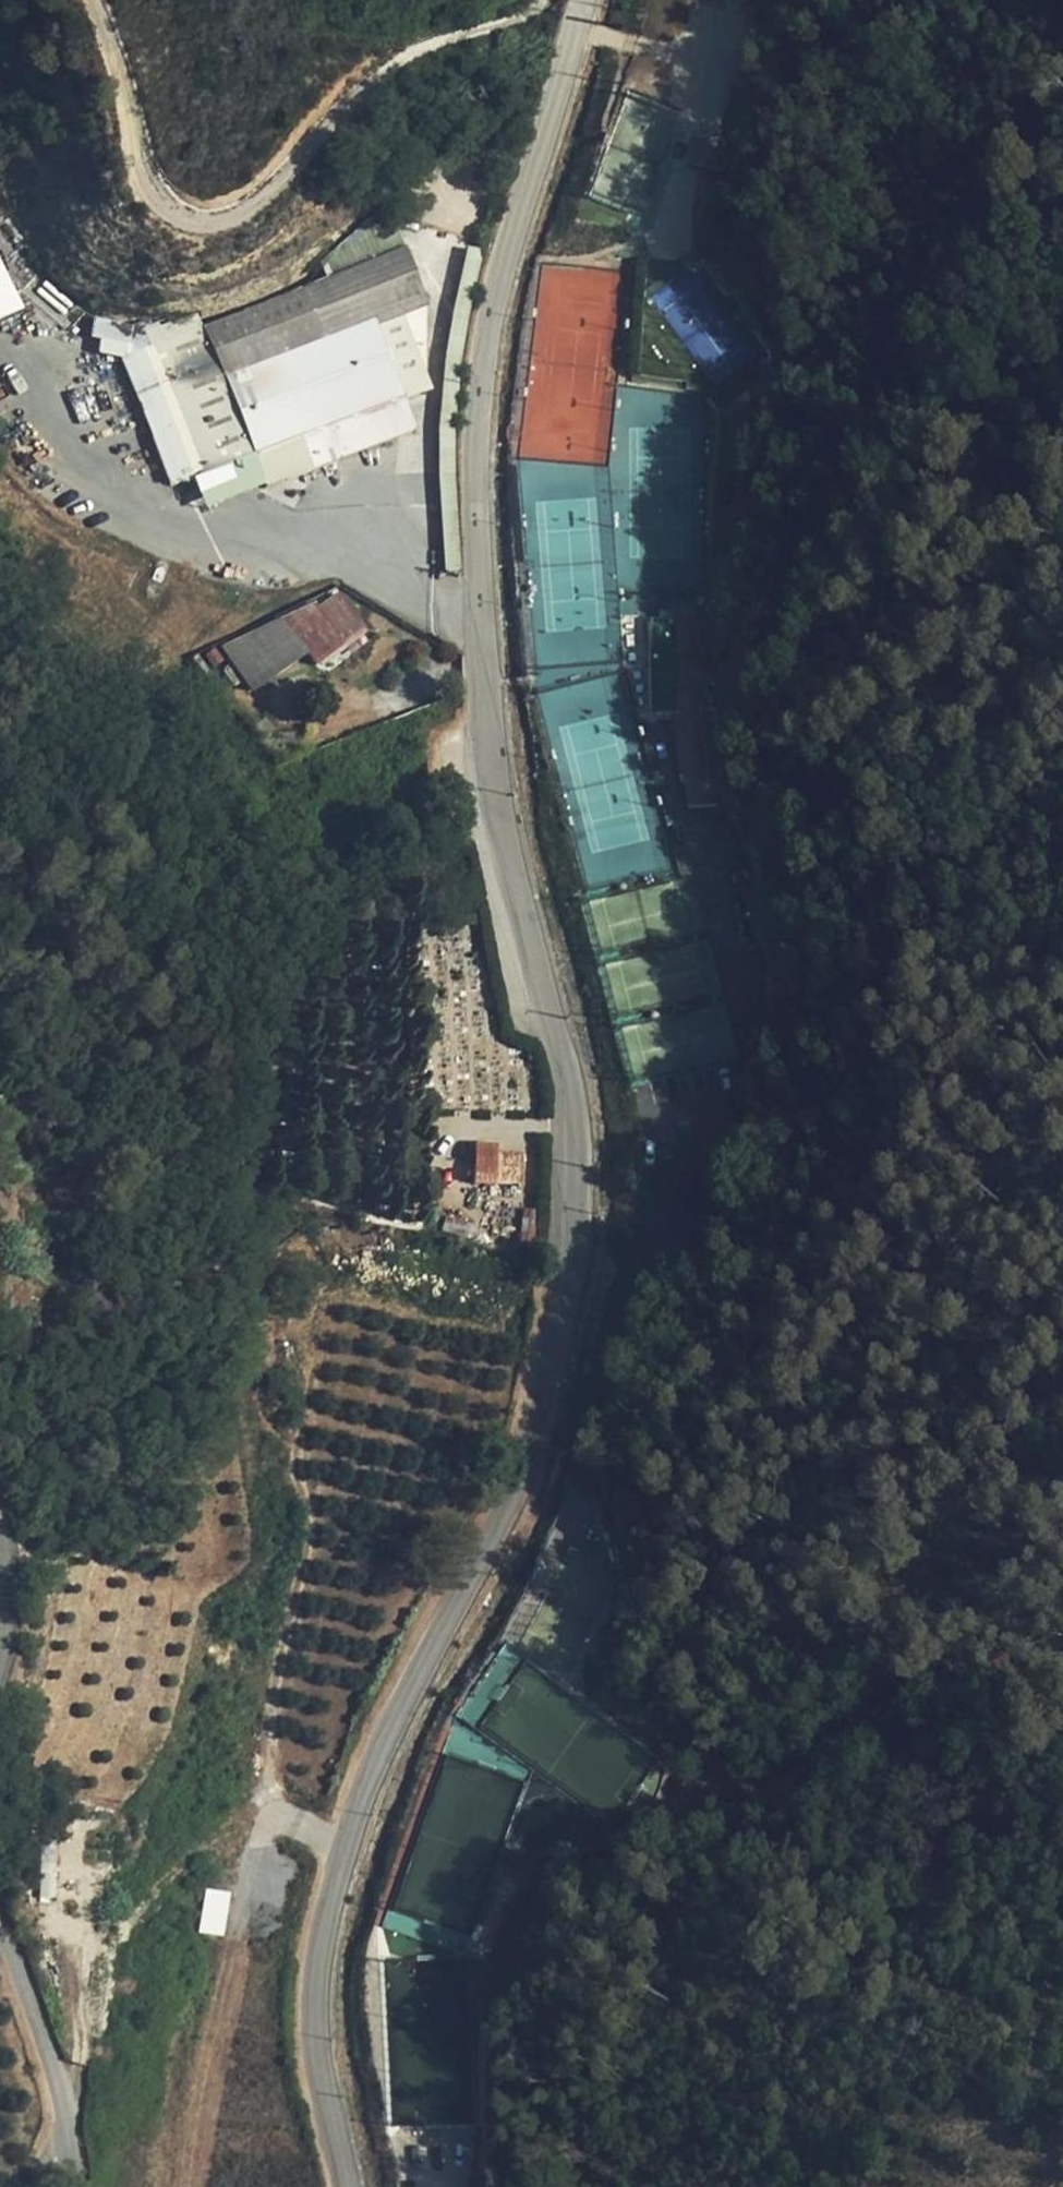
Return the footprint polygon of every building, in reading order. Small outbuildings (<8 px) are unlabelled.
[(476,278),(481,247),(468,245),(463,276),(476,278)] [(204,323),(254,456),(403,400),(374,322),(427,302),(406,247),(204,323)] [(23,309),(0,256),(0,318),(23,309)] [(757,348),(760,363),(771,361),(774,361),(771,345),(757,348)] [(338,592),(301,621),(294,613),(220,648),(252,693),(309,654),(317,666),(365,629),(338,592)] [(474,1183),(519,1185),(521,1155),(496,1154),(497,1145),(476,1144),(474,1183)] [(523,1210),(520,1247),(534,1248),(537,1211),(523,1210)] [(442,1230),(468,1236),(472,1223),(446,1216),(442,1230)] [(201,1931),(224,1932),(227,1890),(204,1888),(201,1931)]
